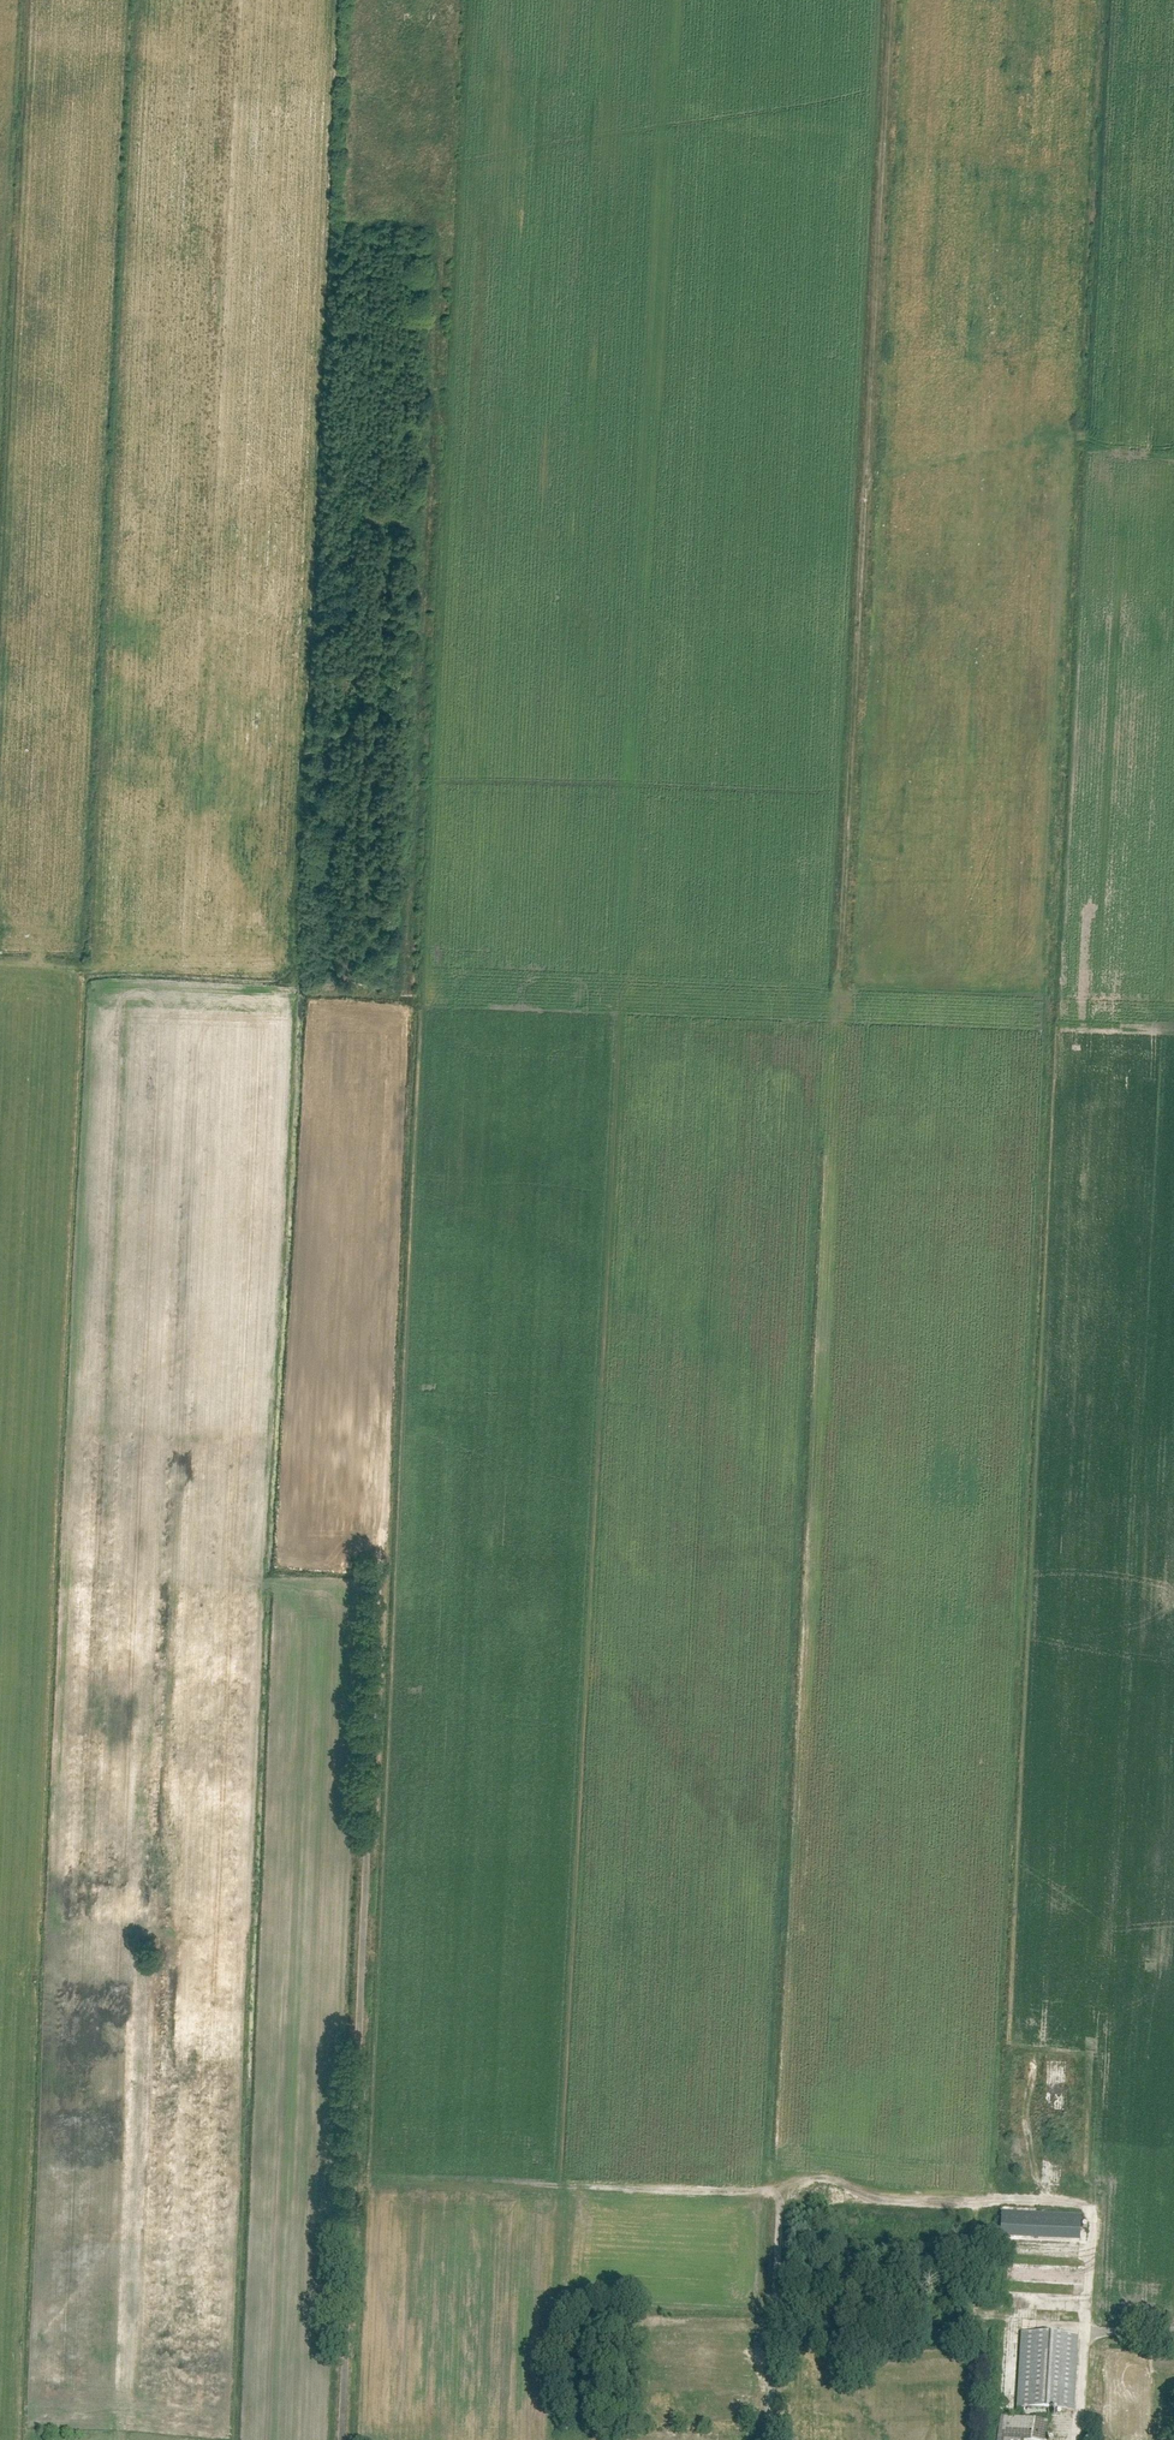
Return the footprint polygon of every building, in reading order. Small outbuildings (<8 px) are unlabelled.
[(1076,2213),(996,2212),(995,2239),(1076,2240),(1076,2213)] [(1073,2410),(1077,2334),(1022,2331),(1018,2407),(1073,2410)] [(1049,2420),(1002,2413),(998,2439),(1045,2439),(1049,2420)]
